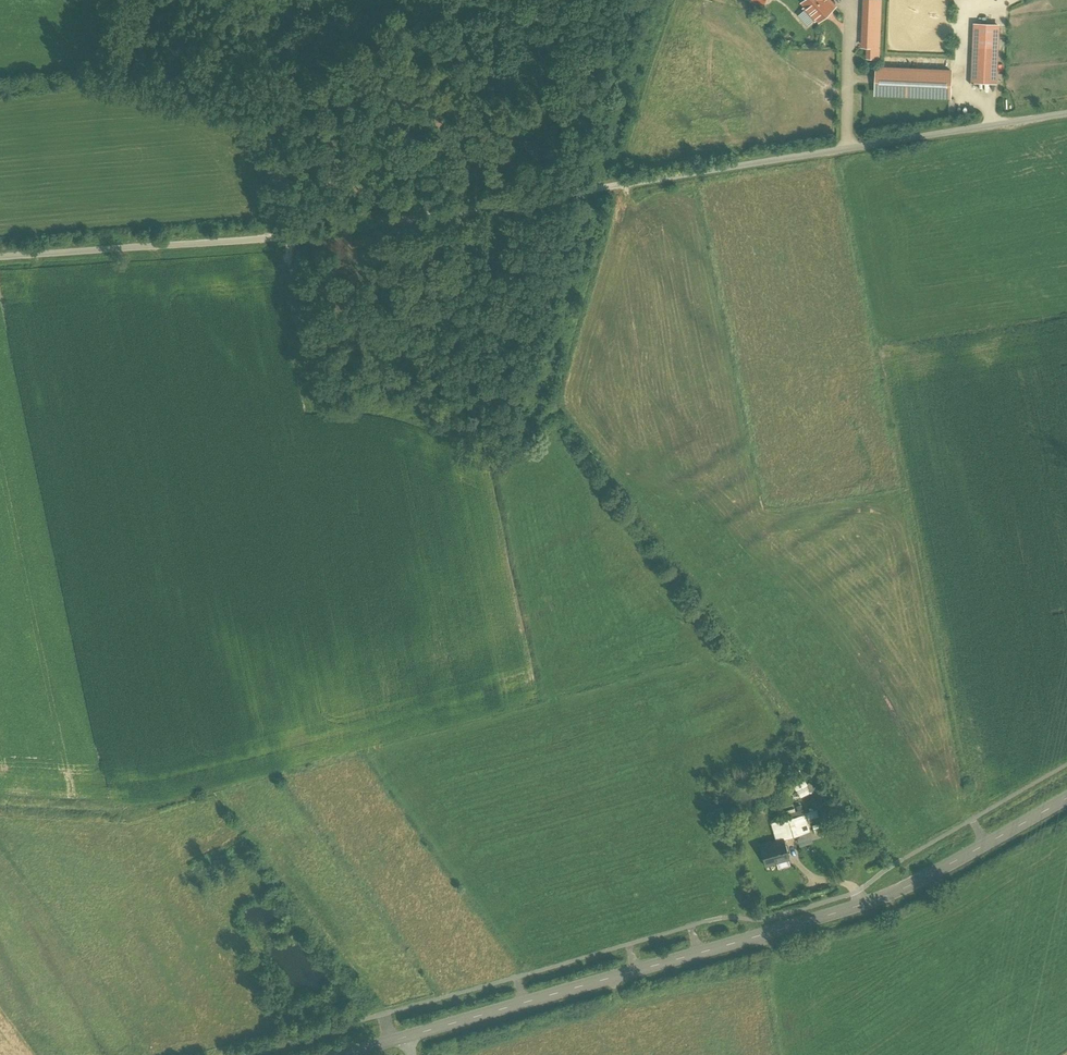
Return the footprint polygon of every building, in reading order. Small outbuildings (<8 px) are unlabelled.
[(814,0),(802,0),(797,4),(817,26),(833,11),(823,1),(819,5),(814,0)] [(858,49),(876,49),(878,0),(859,0),(858,49)] [(977,21),(975,81),(1003,82),(1005,22),(977,21)] [(951,72),(877,68),(876,95),(949,99),(951,72)] [(755,848),(762,870),(792,861),(785,840),(808,833),(800,808),(770,818),(777,841),(755,848)]
